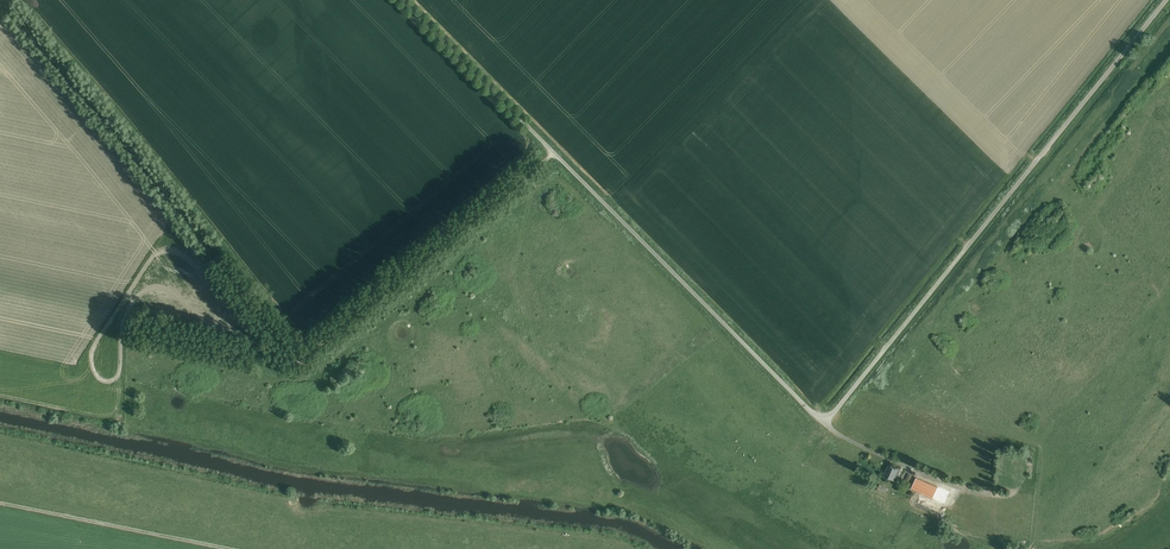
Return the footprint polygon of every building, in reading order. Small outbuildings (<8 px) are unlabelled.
[(900,476),(898,475),(900,471),(896,469),(896,470),(888,466),(883,477),(897,482),(900,476)] [(916,478),(911,489),(933,498),(938,487),(916,478)] [(879,485),(877,490),(885,493),(887,488),(879,485)]
